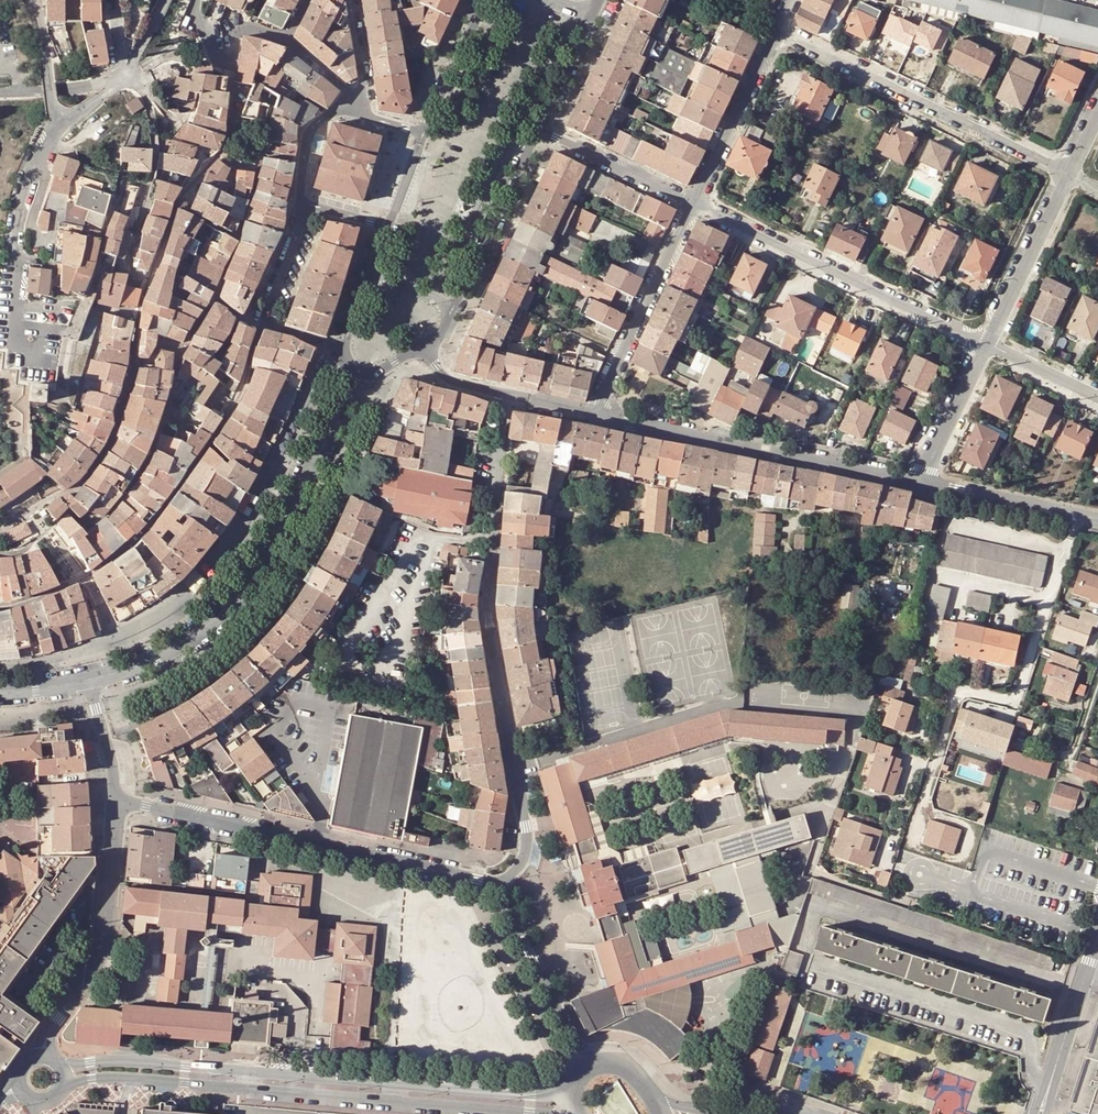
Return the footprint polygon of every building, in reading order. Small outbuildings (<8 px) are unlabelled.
[(47,22),(61,22),(62,28),(63,31),(67,30),(64,22),(64,21),(64,0),(47,0),(47,22)] [(94,21),(100,21),(100,0),(82,0),(82,21),(81,21),(82,27),(86,27),(85,22),(94,21)] [(227,5),(240,10),(243,2),(244,2),(245,3),(246,3),(247,3),(248,2),(249,2),(250,1),(251,0),(229,0),(227,5)] [(265,4),(289,15),(295,3),(289,0),(267,0),(265,4)] [(310,4),(332,21),(336,24),(342,28),(348,28),(346,17),(326,0),(312,0),(310,4)] [(346,17),(343,0),(326,0),(346,17)] [(389,12),(402,10),(401,5),(400,0),(363,0),(365,14),(389,10),(389,12)] [(458,0),(420,0),(419,3),(430,9),(450,18),(458,0)] [(663,0),(626,0),(625,3),(655,17),(663,0)] [(691,9),(694,3),(687,0),(685,0),(684,1),(683,0),(680,0),(679,3),(691,9)] [(817,34),(819,31),(830,8),(836,11),(845,15),(851,2),(852,0),(806,0),(797,19),(800,26),(817,34)] [(1097,46),(1097,11),(1052,0),(905,0),(903,7),(917,10),(958,20),(1018,35),(1034,39),(1037,40),(1039,31),(1097,46)] [(861,2),(860,4),(857,10),(854,15),(851,14),(847,23),(850,24),(847,30),(867,40),(877,20),(881,12),(861,2)] [(645,37),(664,46),(674,27),(655,17),(625,3),(616,22),(645,37)] [(282,28),(289,15),(265,4),(259,18),(282,28)] [(326,33),(332,21),(310,4),(305,15),(326,33)] [(903,7),(896,5),(893,16),(902,18),(902,16),(915,19),(917,10),(903,7)] [(422,23),(422,7),(414,8),(408,9),(410,25),(422,23)] [(819,31),(821,33),(833,39),(838,27),(830,24),(836,11),(830,8),(819,31)] [(365,14),(370,46),(400,42),(398,27),(410,25),(408,9),(406,10),(402,10),(389,12),(389,10),(365,14)] [(438,43),(450,18),(430,9),(419,31),(427,35),(426,37),(438,43)] [(320,43),(325,36),(326,33),(305,15),(299,26),(320,43)] [(679,29),(686,32),(689,25),(690,24),(683,20),(679,29)] [(336,24),(332,21),(326,33),(325,36),(331,34),(336,24)] [(616,22),(607,40),(637,54),(643,57),(666,68),(674,51),(664,46),(645,37),(616,22)] [(710,44),(716,47),(727,25),(721,22),(710,44)] [(935,47),(943,29),(932,24),(924,42),(935,47)] [(700,39),(704,32),(689,25),(686,32),(700,39)] [(727,25),(716,47),(746,60),(756,39),(727,25)] [(336,57),(320,43),(299,26),(294,37),(329,67),(336,57)] [(84,34),(92,67),(108,64),(102,30),(84,34)] [(325,36),(320,43),(336,57),(351,50),(348,31),(331,34),(325,36)] [(900,68),(910,46),(888,35),(877,57),(900,68)] [(1018,35),(1012,48),(1026,55),(1034,39),(1018,35)] [(239,68),(255,70),(261,41),(244,36),(239,68)] [(435,50),(438,43),(426,37),(422,44),(435,50)] [(995,55),(961,38),(949,61),(984,78),(995,55)] [(629,72),(635,75),(643,57),(637,54),(607,40),(601,53),(599,58),(629,72)] [(255,70),(255,71),(266,77),(273,64),(276,66),(285,49),(261,41),(255,70)] [(402,55),(400,42),(370,46),(371,59),(402,55)] [(707,42),(698,62),(736,81),(746,60),(716,47),(710,44),(707,42)] [(1045,42),(1043,51),(1055,54),(1056,52),(1059,45),(1045,42)] [(1056,52),(1063,54),(1066,47),(1059,45),(1056,52)] [(1097,60),(1097,55),(1066,47),(1063,54),(1072,56),(1072,58),(1096,64),(1097,60)] [(291,79),(301,85),(311,70),(285,49),(276,66),(273,64),(266,77),(264,81),(262,84),(264,85),(279,94),(280,95),(291,79)] [(351,50),(336,57),(329,67),(349,85),(356,81),(351,50)] [(674,51),(666,68),(687,78),(693,81),(697,83),(698,83),(728,98),(736,81),(698,62),(674,51)] [(405,72),(402,55),(371,59),(374,77),(405,72)] [(678,96),(687,78),(666,68),(643,57),(635,75),(642,78),(644,79),(656,85),(678,96)] [(599,58),(591,75),(621,89),(629,93),(635,96),(644,79),(642,78),(635,75),(629,72),(599,58)] [(1041,71),(1016,59),(1009,73),(997,98),(1022,110),(1034,85),(1041,71)] [(209,66),(208,76),(213,77),(214,69),(211,65),(196,61),(195,64),(209,66)] [(1084,73),(1059,61),(1047,86),(1061,92),(1058,98),(1069,103),(1084,73)] [(179,74),(177,64),(161,66),(163,76),(179,74)] [(170,106),(180,109),(181,105),(193,108),(195,101),(197,93),(201,94),(201,91),(228,94),(231,79),(224,78),(213,77),(208,76),(209,66),(195,64),(193,73),(192,80),(184,79),(177,77),(170,106)] [(255,71),(255,70),(239,68),(238,80),(237,82),(251,85),(252,81),(254,75),(255,71)] [(305,98),(306,97),(319,77),(311,70),(301,85),(295,91),(299,93),(305,98)] [(405,72),(374,77),(379,110),(402,114),(410,101),(405,72)] [(614,103),(620,91),(625,93),(628,95),(629,93),(621,89),(591,75),(582,93),(612,107),(617,109),(623,112),(627,114),(629,110),(619,105),(614,103)] [(818,122),(833,90),(805,76),(799,88),(793,100),(796,102),(792,110),(818,122)] [(319,77),(306,97),(325,108),(338,92),(319,77)] [(288,100),(289,99),(295,91),(301,85),(291,79),(280,95),(288,100)] [(262,84),(252,81),(251,85),(254,86),(249,97),(245,107),(243,114),(256,118),(261,104),(258,104),(264,85),(262,84)] [(698,83),(689,101),(719,115),(728,98),(698,83)] [(201,94),(199,103),(226,111),(228,94),(201,91),(201,94)] [(289,99),(293,101),(299,93),(295,91),(289,99)] [(613,118),(615,112),(617,109),(612,107),(582,93),(574,110),(604,124),(613,128),(617,120),(613,118)] [(291,124),(299,107),(288,100),(280,95),(279,94),(275,108),(274,108),(268,129),(296,135),(296,126),(291,124)] [(137,98),(126,106),(133,115),(143,108),(137,98)] [(299,107),(300,105),(293,101),(289,99),(288,100),(299,107)] [(689,101),(686,99),(678,116),(679,116),(682,118),(689,101)] [(322,113),(304,101),(300,105),(299,107),(291,124),(296,126),(301,127),(303,125),(322,113)] [(715,125),(719,115),(689,101),(682,118),(691,122),(708,130),(712,123),(715,125)] [(199,103),(196,114),(225,124),(226,111),(199,103)] [(613,128),(604,124),(574,110),(566,128),(578,133),(595,142),(604,146),(613,128)] [(636,110),(634,113),(632,117),(639,120),(640,120),(644,123),(648,115),(636,110)] [(225,136),(225,124),(196,114),(191,125),(205,130),(225,136)] [(679,116),(675,124),(688,130),(691,122),(682,118),(679,116)] [(675,124),(671,131),(669,130),(668,134),(670,135),(671,135),(702,151),(711,132),(708,130),(691,122),(688,130),(675,124)] [(756,145),(761,136),(764,131),(749,123),(742,138),(741,138),(728,165),(738,170),(739,171),(739,172),(740,173),(741,173),(742,174),(743,174),(744,174),(745,173),(757,179),(762,168),(763,168),(764,167),(765,167),(766,166),(766,165),(767,164),(767,163),(767,162),(766,161),(766,160),(770,152),(756,145)] [(175,136),(200,144),(205,130),(191,125),(186,124),(175,136)] [(380,138),(332,124),(313,187),(359,201),(361,201),(362,199),(379,139),(380,138)] [(122,149),(121,162),(130,163),(128,171),(149,173),(151,150),(133,149),(139,127),(133,126),(123,148),(122,149)] [(631,136),(613,128),(604,146),(622,154),(631,136)] [(885,133),(877,149),(884,152),(883,154),(903,164),(916,138),(913,137),(913,134),(909,133),(906,134),(895,128),(891,136),(888,134),(885,133)] [(268,129),(267,141),(296,146),(296,135),(268,129)] [(225,136),(205,130),(200,144),(200,145),(218,151),(225,136)] [(764,131),(761,136),(766,138),(764,142),(768,144),(770,140),(775,142),(777,137),(764,131)] [(695,167),(702,151),(671,135),(663,152),(664,152),(695,167)] [(160,153),(167,154),(168,150),(164,149),(167,142),(171,143),(172,141),(169,140),(158,136),(160,153)] [(632,137),(631,136),(622,154),(632,159),(640,141),(632,137)] [(171,143),(168,150),(167,154),(192,158),(195,148),(172,141),(171,143)] [(294,156),(296,146),(267,141),(265,151),(294,156)] [(663,152),(640,141),(632,159),(656,170),(664,152),(663,152)] [(921,161),(942,171),(944,167),(953,171),(960,155),(931,141),(921,161)] [(53,158),(79,165),(80,165),(78,152),(53,158)] [(584,166),(553,152),(545,170),(575,185),(585,190),(586,190),(590,193),(599,197),(608,178),(593,171),(584,166)] [(686,185),(695,167),(664,152),(656,170),(686,185)] [(192,158),(167,154),(160,153),(157,167),(189,176),(198,160),(192,158)] [(54,177),(70,182),(79,165),(53,158),(49,176),(54,177)] [(264,158),(262,166),(291,177),(293,163),(264,158)] [(219,160),(207,171),(203,184),(218,191),(226,195),(230,184),(230,183),(225,180),(229,168),(219,160)] [(968,163),(955,191),(984,204),(986,200),(995,182),(997,177),(968,163)] [(839,177),(815,164),(804,187),(807,189),(810,190),(814,192),(810,200),(825,207),(839,177)] [(259,179),(289,190),(291,177),(262,166),(258,178),(259,179)] [(238,170),(236,185),(251,186),(253,173),(238,170)] [(537,187),(567,202),(569,196),(575,185),(545,170),(537,187)] [(70,182),(54,177),(49,192),(58,194),(68,196),(70,182)] [(599,197),(622,208),(631,189),(608,178),(599,197)] [(150,198),(155,199),(160,181),(154,179),(150,198)] [(259,179),(256,191),(286,202),(289,190),(259,179)] [(155,199),(172,204),(182,188),(160,181),(155,199)] [(1000,185),(995,182),(986,200),(991,203),(1000,185)] [(228,214),(234,199),(233,198),(229,196),(226,195),(218,191),(203,184),(197,196),(228,214)] [(236,185),(235,189),(233,198),(234,199),(248,201),(251,186),(236,185)] [(580,202),(584,193),(586,190),(585,190),(575,185),(569,196),(580,202)] [(75,205),(89,210),(104,216),(110,195),(100,192),(82,186),(75,205)] [(567,202),(537,187),(528,205),(558,219),(567,224),(587,233),(592,225),(596,216),(567,202)] [(622,208),(632,213),(641,194),(631,189),(622,208)] [(267,204),(267,206),(285,213),(286,202),(256,191),(253,199),(267,204)] [(632,213),(636,215),(645,196),(641,194),(632,213)] [(221,226),(228,214),(197,196),(191,210),(221,226)] [(636,215),(650,221),(665,229),(674,210),(645,196),(636,215)] [(848,197),(837,220),(842,222),(853,200),(848,197)] [(155,199),(150,215),(167,220),(172,204),(155,199)] [(242,220),(248,201),(234,199),(228,214),(242,220)] [(247,212),(265,216),(285,222),(285,213),(267,206),(267,204),(253,199),(248,209),(247,212)] [(172,231),(194,240),(204,222),(187,213),(188,204),(181,200),(172,231)] [(937,214),(944,218),(950,204),(943,201),(937,214)] [(882,239),(886,241),(908,251),(923,219),(898,207),(891,203),(885,217),(891,220),(882,239)] [(566,235),(565,236),(562,235),(567,224),(558,219),(528,205),(520,222),(550,237),(573,248),(583,252),(586,244),(566,235)] [(89,210),(66,206),(66,211),(66,215),(85,221),(89,210)] [(859,218),(862,212),(852,208),(849,213),(859,218)] [(85,221),(100,228),(104,216),(89,210),(85,221)] [(47,232),(50,213),(42,211),(38,222),(40,231),(47,232)] [(123,259),(125,260),(131,235),(132,233),(124,231),(124,230),(123,230),(128,218),(115,213),(115,212),(108,225),(101,253),(106,254),(112,256),(118,257),(123,259)] [(247,212),(245,220),(281,233),(285,222),(265,216),(247,212)] [(242,220),(228,214),(221,226),(228,231),(235,233),(242,220)] [(65,224),(82,230),(85,221),(66,215),(65,224)] [(150,215),(143,233),(160,238),(167,220),(150,215)] [(936,219),(942,228),(945,229),(949,222),(937,216),(936,219)] [(240,243),(259,247),(272,251),(281,233),(245,220),(240,243)] [(657,246),(665,229),(650,221),(641,238),(657,246)] [(327,222),(318,242),(350,252),(358,227),(327,222)] [(573,248),(550,237),(520,222),(511,240),(541,254),(565,266),(573,248)] [(728,250),(728,251),(733,253),(739,241),(729,237),(699,222),(690,241),(720,255),(723,248),(728,250)] [(958,236),(945,229),(942,228),(933,223),(931,227),(928,233),(913,265),(938,277),(946,281),(963,245),(956,241),(958,236)] [(82,230),(65,224),(65,232),(80,235),(82,230)] [(854,261),(862,264),(868,251),(861,247),(865,239),(837,225),(827,247),(854,261)] [(209,246),(213,248),(220,232),(217,230),(209,246)] [(172,231),(165,255),(179,260),(182,252),(194,256),(200,242),(194,240),(172,231)] [(80,235),(65,232),(64,241),(63,252),(59,252),(59,263),(62,264),(78,267),(81,261),(86,237),(80,235)] [(143,233),(140,249),(154,254),(160,238),(143,233)] [(219,250),(219,251),(230,257),(239,242),(225,234),(218,243),(219,250)] [(99,239),(95,238),(86,237),(81,261),(94,263),(95,258),(97,249),(99,239)] [(649,263),(657,246),(641,238),(636,249),(633,255),(649,263)] [(592,300),(609,308),(624,315),(632,298),(617,290),(601,283),(587,276),(579,272),(565,266),(541,254),(511,240),(503,257),(533,272),(541,276),(554,282),(574,291),(577,293),(592,300)] [(714,267),(718,269),(724,257),(720,255),(690,241),(684,253),(714,267)] [(905,256),(908,251),(886,241),(883,246),(905,256)] [(985,279),(998,251),(976,241),(962,268),(974,273),(976,278),(980,280),(985,279)] [(346,268),(350,252),(318,242),(312,256),(346,268)] [(235,254),(253,259),(265,264),(272,251),(259,247),(240,243),(235,254)] [(219,251),(219,250),(213,248),(209,246),(205,244),(199,258),(224,270),(230,257),(219,251)] [(627,252),(633,255),(636,249),(631,246),(627,252)] [(134,267),(138,269),(147,271),(154,254),(140,249),(136,248),(134,257),(135,258),(134,267)] [(627,252),(619,269),(641,279),(649,263),(633,255),(627,252)] [(684,253),(676,270),(706,284),(714,267),(684,253)] [(256,271),(261,273),(265,264),(253,259),(235,254),(232,262),(244,266),(256,271)] [(165,255),(159,265),(175,271),(179,260),(165,255)] [(745,255),(731,284),(728,291),(750,301),(753,295),(767,266),(745,255)] [(342,281),(346,268),(312,256),(306,269),(342,281)] [(212,292),(224,270),(199,258),(197,257),(193,265),(186,276),(186,277),(212,292)] [(535,289),(538,282),(541,276),(533,272),(503,257),(494,275),(525,289),(533,293),(535,289)] [(91,271),(94,263),(81,261),(78,267),(75,274),(89,278),(91,271)] [(228,270),(256,283),(261,273),(256,271),(244,266),(232,262),(228,270)] [(599,271),(606,274),(610,265),(604,262),(599,271)] [(1085,266),(1079,262),(1073,275),(1079,278),(1085,266)] [(78,267),(62,264),(62,271),(61,286),(69,290),(75,274),(78,267)] [(29,293),(48,295),(50,280),(51,270),(32,268),(33,265),(29,265),(24,300),(28,300),(29,293)] [(159,265),(151,284),(172,291),(174,277),(175,271),(159,265)] [(610,265),(606,274),(599,271),(591,267),(587,276),(601,283),(617,290),(632,298),(641,279),(619,269),(610,265)] [(935,283),(938,277),(913,265),(911,271),(935,283)] [(336,298),(342,281),(306,269),(299,287),(336,298)] [(225,279),(226,280),(253,291),(256,283),(228,270),(225,279)] [(668,287),(698,301),(700,298),(706,284),(676,270),(668,287)] [(90,286),(95,272),(91,271),(89,278),(84,292),(86,293),(90,286)] [(124,287),(125,285),(127,276),(127,275),(122,274),(112,273),(103,272),(100,281),(124,287)] [(89,278),(75,274),(69,290),(85,297),(86,293),(84,292),(89,278)] [(524,311),(533,294),(533,293),(525,289),(494,275),(486,292),(516,307),(524,311)] [(550,288),(552,285),(554,282),(541,276),(538,282),(550,288)] [(184,278),(179,286),(191,293),(207,302),(212,292),(186,277),(184,277),(184,278)] [(1031,316),(1053,327),(1065,302),(1072,289),(1047,277),(1040,290),(1043,291),(1035,308),(1031,316)] [(242,314),(253,291),(226,280),(220,297),(233,308),(242,314)] [(100,281),(93,299),(119,305),(124,287),(100,281)] [(554,282),(552,285),(572,295),(574,291),(554,282)] [(144,301),(167,309),(171,295),(172,291),(151,284),(144,301)] [(710,286),(709,290),(729,300),(731,296),(716,289),(710,286)] [(140,291),(124,287),(119,305),(135,307),(140,291)] [(330,317),(336,298),(299,287),(292,307),(330,317)] [(668,287),(662,299),(692,313),(698,301),(668,287)] [(524,311),(516,307),(486,292),(478,309),(508,324),(516,328),(525,311),(524,311)] [(201,311),(207,302),(191,293),(185,302),(194,307),(201,311)] [(600,324),(616,331),(624,315),(609,308),(592,300),(577,293),(568,309),(584,316),(600,324)] [(201,311),(194,307),(185,302),(171,295),(167,309),(174,313),(192,321),(193,322),(201,311)] [(809,323),(823,330),(830,316),(790,296),(784,309),(777,322),(775,326),(787,332),(780,347),(792,352),(796,344),(797,345),(800,338),(801,339),(809,323)] [(1067,328),(1091,339),(1097,325),(1097,304),(1083,297),(1067,328)] [(705,298),(704,300),(702,303),(703,304),(705,305),(709,307),(711,302),(712,302),(705,298)] [(118,307),(119,305),(93,299),(92,302),(118,307)] [(662,299),(657,310),(687,324),(692,313),(662,299)] [(758,309),(757,312),(777,322),(784,309),(763,299),(758,309)] [(171,321),(174,313),(167,309),(144,301),(142,306),(140,329),(147,330),(153,315),(171,321)] [(692,313),(698,315),(702,306),(703,304),(702,303),(698,301),(692,313)] [(721,307),(711,302),(709,307),(714,309),(717,311),(719,311),(721,307)] [(215,303),(202,325),(228,334),(233,319),(229,313),(222,307),(215,303)] [(323,337),(330,317),(292,307),(285,326),(323,337)] [(516,328),(508,324),(478,309),(467,330),(464,338),(480,342),(493,346),(497,347),(506,349),(509,343),(511,339),(516,328)] [(677,342),(678,342),(686,325),(687,324),(657,310),(648,328),(677,342)] [(515,340),(525,343),(526,343),(538,317),(525,311),(516,328),(511,339),(515,340)] [(103,336),(128,342),(132,322),(126,320),(105,313),(103,336)] [(181,343),(192,321),(174,313),(171,321),(165,337),(181,343)] [(687,324),(693,327),(697,320),(699,315),(698,315),(692,313),(687,324)] [(155,333),(165,337),(171,321),(153,315),(147,330),(155,333)] [(699,315),(697,320),(711,327),(713,322),(712,322),(699,315)] [(823,330),(823,332),(829,335),(836,319),(830,316),(823,330)] [(854,320),(852,324),(866,331),(868,326),(854,320)] [(844,321),(831,347),(854,358),(866,331),(852,324),(844,321)] [(239,322),(231,343),(248,348),(254,329),(239,322)] [(600,324),(595,333),(611,341),(616,331),(600,324)] [(221,344),(228,334),(202,325),(194,336),(221,344)] [(692,330),(693,328),(686,325),(678,342),(684,345),(692,330)] [(700,330),(693,327),(693,328),(692,330),(706,337),(705,340),(713,343),(716,337),(707,334),(700,330)] [(670,357),(677,342),(648,328),(641,343),(670,357)] [(155,333),(147,330),(140,329),(137,357),(147,358),(154,345),(155,333)] [(256,346),(277,349),(281,335),(264,330),(256,346)] [(291,338),(281,335),(277,349),(271,363),(302,376),(308,362),(286,352),(291,338)] [(745,337),(740,335),(735,346),(739,348),(745,337)] [(101,349),(95,360),(126,368),(128,342),(103,336),(101,349)] [(211,358),(221,344),(194,336),(188,348),(211,358)] [(740,369),(742,370),(747,358),(762,365),(770,348),(745,336),(745,337),(739,348),(731,365),(740,369)] [(291,338),(286,352),(308,362),(309,362),(314,349),(307,346),(291,338)] [(478,348),(480,342),(464,338),(462,342),(454,371),(470,375),(478,348)] [(505,354),(508,355),(515,340),(511,339),(509,343),(506,349),(505,354)] [(887,380),(902,349),(882,340),(867,370),(887,380)] [(480,342),(478,348),(470,375),(484,379),(490,358),(491,351),(493,346),(480,342)] [(233,363),(227,374),(239,381),(248,348),(231,343),(223,358),(233,363)] [(557,358),(562,359),(564,352),(566,344),(561,343),(559,351),(557,358)] [(673,371),(676,373),(679,366),(681,362),(670,357),(641,343),(632,363),(640,367),(650,372),(660,376),(665,367),(673,371)] [(583,403),(595,376),(601,362),(604,357),(584,347),(579,345),(577,355),(576,356),(575,362),(573,371),(565,399),(583,403)] [(271,363),(277,349),(256,346),(253,358),(271,363)] [(491,351),(490,358),(484,379),(497,382),(503,361),(505,354),(506,349),(497,347),(493,346),(491,351)] [(546,348),(539,347),(535,361),(542,363),(545,352),(546,348)] [(214,371),(217,367),(219,363),(211,358),(188,348),(183,359),(202,369),(211,375),(214,371)] [(559,351),(553,350),(552,354),(549,365),(555,366),(557,358),(559,351)] [(155,361),(154,369),(159,369),(163,369),(166,370),(171,370),(172,354),(160,352),(155,361)] [(576,356),(577,355),(564,352),(562,359),(575,362),(576,356)] [(681,362),(679,366),(676,373),(691,380),(687,387),(695,391),(689,404),(708,413),(721,386),(730,367),(729,366),(698,352),(691,367),(681,362)] [(497,382),(516,387),(524,359),(508,355),(505,354),(503,361),(497,382)] [(915,356),(902,381),(926,392),(930,383),(931,382),(932,382),(933,381),(934,380),(935,379),(935,378),(936,377),(936,375),(936,374),(935,373),(938,367),(929,363),(930,359),(930,358),(930,357),(929,356),(928,356),(927,355),(926,356),(925,356),(923,360),(915,356)] [(217,367),(227,374),(233,363),(223,358),(219,363),(217,367)] [(302,376),(271,363),(253,358),(251,368),(254,369),(271,372),(285,377),(283,383),(297,389),(302,376)] [(573,371),(575,362),(562,359),(557,358),(555,366),(573,371)] [(747,358),(742,370),(756,377),(762,365),(747,358)] [(902,358),(897,368),(890,381),(895,384),(902,370),(907,361),(902,358)] [(176,384),(184,387),(189,376),(194,378),(202,369),(183,359),(176,384)] [(529,360),(524,359),(516,387),(535,391),(542,363),(535,361),(529,360)] [(89,386),(98,389),(118,395),(126,368),(95,360),(93,360),(88,376),(87,376),(85,384),(89,386)] [(535,391),(548,394),(555,366),(549,365),(542,363),(535,391)] [(548,394),(565,399),(573,371),(555,366),(548,394)] [(239,381),(227,374),(217,367),(214,371),(223,376),(238,384),(239,381)] [(648,376),(650,372),(640,367),(638,372),(648,376)] [(156,389),(159,369),(154,369),(140,369),(135,385),(156,390),(156,389)] [(163,369),(159,369),(156,389),(168,389),(169,389),(172,371),(171,370),(166,370),(163,369)] [(210,395),(223,376),(214,371),(211,375),(202,369),(194,378),(206,386),(203,391),(210,395)] [(285,377),(271,372),(254,369),(248,386),(241,402),(270,417),(283,422),(297,389),(283,383),(285,377)] [(755,380),(756,377),(742,370),(740,369),(736,376),(753,384),(755,380)] [(849,385),(853,377),(844,372),(842,376),(840,380),(849,385)] [(1005,419),(1020,388),(997,377),(982,407),(1005,419)] [(391,407),(401,410),(400,414),(408,417),(409,412),(415,382),(403,379),(391,407)] [(783,393),(770,386),(755,380),(753,384),(750,391),(746,399),(742,407),(757,414),(770,420),(774,412),(783,393)] [(429,387),(415,382),(409,412),(424,417),(426,408),(429,387)] [(730,385),(728,389),(746,399),(750,391),(734,383),(730,385)] [(30,384),(29,401),(34,401),(45,402),(46,390),(47,386),(41,385),(30,384)] [(902,411),(912,390),(897,384),(888,404),(902,411)] [(149,399),(153,400),(156,390),(135,385),(132,394),(149,399)] [(746,399),(728,389),(721,386),(708,413),(734,425),(742,407),(746,399)] [(446,413),(450,414),(455,395),(443,391),(429,387),(426,408),(424,417),(423,426),(443,429),(445,420),(446,417),(446,413)] [(842,390),(835,387),(830,398),(837,402),(842,390)] [(118,395),(98,389),(97,392),(88,389),(83,404),(86,405),(112,415),(118,395)] [(156,390),(153,400),(164,403),(168,389),(156,389),(156,390)] [(202,407),(205,402),(210,395),(203,391),(197,399),(202,407)] [(807,404),(783,393),(774,412),(804,427),(811,413),(812,413),(813,413),(814,413),(815,412),(816,411),(817,410),(817,409),(817,408),(817,407),(817,406),(817,405),(816,404),(816,403),(815,402),(814,402),(812,402),(811,402),(810,402),(809,402),(808,403),(807,404)] [(137,433),(149,399),(132,394),(121,425),(137,433)] [(486,404),(455,395),(450,414),(446,413),(446,417),(445,420),(443,429),(451,431),(451,429),(463,430),(478,432),(480,423),(486,404)] [(1013,436),(1026,442),(1034,427),(1042,431),(1042,432),(1053,436),(1062,418),(1051,413),(1054,407),(1033,397),(1021,421),(1013,436)] [(149,399),(137,433),(151,441),(164,403),(153,400),(149,399)] [(883,404),(872,399),(869,406),(880,411),(883,404)] [(205,402),(202,407),(221,419),(224,414),(205,402)] [(283,422),(270,417),(241,402),(231,418),(246,428),(245,430),(260,438),(271,445),(283,422)] [(859,445),(873,414),(851,404),(837,435),(859,445)] [(86,405),(83,414),(112,424),(112,415),(86,405)] [(210,436),(221,419),(202,407),(196,419),(203,423),(198,429),(210,436)] [(50,415),(64,423),(67,418),(53,410),(50,415)] [(408,417),(400,414),(389,410),(385,420),(377,437),(397,442),(403,443),(413,446),(420,447),(422,435),(423,426),(424,417),(409,412),(408,417)] [(891,410),(880,431),(893,437),(905,443),(916,422),(903,416),(891,410)] [(83,414),(74,411),(71,418),(75,419),(109,434),(112,424),(83,414)] [(510,439),(522,441),(526,415),(514,412),(510,439)] [(522,441),(535,443),(539,417),(526,415),(522,441)] [(189,424),(198,429),(203,423),(196,419),(193,417),(189,424)] [(543,444),(557,446),(562,422),(539,417),(535,443),(543,444)] [(245,430),(246,428),(231,418),(227,426),(226,426),(221,435),(253,458),(261,462),(271,445),(260,438),(245,430)] [(82,427),(80,432),(103,445),(109,434),(75,419),(74,423),(82,427)] [(973,458),(985,464),(999,434),(998,433),(1000,429),(981,420),(979,424),(977,424),(960,458),(971,463),(973,458)] [(571,454),(577,425),(562,422),(557,446),(553,466),(548,488),(546,498),(552,498),(558,499),(564,471),(564,472),(565,472),(565,473),(566,473),(567,473),(568,472),(568,471),(569,470),(568,470),(568,469),(568,468),(569,469),(572,454),(571,454)] [(1057,447),(1080,458),(1092,433),(1091,433),(1091,432),(1093,429),(1079,422),(1077,426),(1069,422),(1057,447)] [(131,445),(137,433),(121,425),(117,436),(131,445)] [(572,469),(573,470),(576,458),(576,455),(593,459),(593,462),(591,468),(600,470),(601,467),(602,461),(609,431),(577,425),(571,454),(572,454),(569,469),(572,469)] [(450,436),(453,437),(477,440),(478,432),(463,430),(451,429),(451,431),(443,429),(423,426),(422,435),(420,447),(417,461),(416,471),(442,477),(470,482),(473,470),(448,465),(445,464),(450,436)] [(178,427),(174,439),(186,445),(190,433),(178,427)] [(1035,447),(1042,431),(1034,427),(1026,442),(1035,447)] [(210,436),(198,429),(197,432),(195,435),(197,436),(206,442),(210,436)] [(601,467),(617,470),(624,434),(609,431),(602,461),(601,467)] [(80,432),(75,440),(96,456),(103,445),(80,432)] [(137,433),(131,445),(146,454),(151,441),(137,433)] [(195,435),(190,433),(186,445),(174,439),(170,438),(167,447),(176,451),(178,445),(195,457),(206,442),(197,436),(195,435)] [(616,476),(625,478),(634,480),(634,476),(635,475),(643,438),(634,436),(624,434),(617,470),(616,476)] [(261,462),(253,458),(221,435),(214,444),(230,461),(230,460),(248,471),(251,473),(255,475),(261,462)] [(30,436),(29,459),(41,470),(44,467),(38,461),(43,444),(30,436)] [(137,470),(146,454),(131,445),(117,436),(108,452),(125,462),(137,470)] [(377,437),(371,452),(397,458),(410,460),(417,461),(420,447),(413,446),(403,443),(397,442),(377,437)] [(654,479),(656,474),(663,442),(643,438),(635,475),(634,476),(634,480),(633,482),(653,486),(654,479)] [(73,442),(65,452),(85,471),(96,456),(75,440),(73,442)] [(663,442),(656,474),(667,476),(674,444),(663,442)] [(543,444),(537,467),(534,485),(548,488),(553,466),(557,446),(543,444)] [(674,444),(667,476),(678,479),(685,447),(674,444)] [(167,474),(164,482),(173,487),(184,471),(195,457),(178,445),(176,451),(172,458),(173,459),(167,474)] [(697,488),(704,450),(685,447),(678,479),(677,483),(676,490),(695,494),(697,488)] [(201,461),(216,470),(222,461),(210,449),(201,461)] [(173,459),(172,458),(156,450),(149,466),(144,473),(153,476),(157,469),(167,474),(173,459)] [(710,490),(712,483),(718,453),(704,450),(697,488),(710,491),(710,490)] [(76,481),(85,471),(65,452),(46,475),(47,476),(61,488),(63,491),(76,481)] [(116,474),(125,462),(108,452),(99,465),(116,474)] [(737,457),(718,453),(712,483),(731,487),(737,457)] [(367,461),(384,465),(386,459),(369,455),(367,461)] [(739,488),(743,489),(744,482),(742,482),(747,459),(737,457),(731,487),(739,488)] [(410,460),(397,458),(395,467),(399,468),(416,471),(417,461),(410,460)] [(983,469),(985,464),(973,458),(971,463),(983,469)] [(11,501),(47,476),(46,475),(41,470),(29,459),(0,479),(0,486),(7,496),(11,501)] [(744,482),(743,489),(748,490),(750,491),(756,461),(747,459),(742,482),(744,482)] [(214,472),(215,473),(246,493),(255,475),(251,473),(248,471),(230,460),(230,461),(227,465),(222,461),(216,470),(214,472)] [(186,483),(202,492),(215,473),(214,472),(216,470),(201,461),(186,483)] [(387,469),(386,475),(379,473),(371,478),(370,483),(369,488),(373,495),(377,496),(376,503),(379,505),(379,509),(388,511),(390,511),(390,512),(405,515),(407,519),(430,527),(431,525),(450,528),(451,523),(462,525),(465,512),(470,482),(442,477),(416,471),(399,468),(395,467),(384,465),(367,461),(365,465),(387,469)] [(750,491),(763,493),(768,463),(756,461),(750,491)] [(125,462),(116,474),(123,477),(129,482),(137,470),(125,462)] [(781,466),(768,463),(763,493),(775,496),(781,466)] [(92,474),(108,484),(121,493),(129,482),(123,477),(116,474),(99,465),(92,474)] [(775,496),(788,498),(794,469),(781,466),(775,496)] [(157,469),(153,476),(164,482),(167,474),(157,469)] [(786,508),(799,509),(807,471),(794,469),(788,498),(786,508)] [(588,473),(577,470),(575,478),(577,479),(584,480),(586,481),(588,473)] [(820,474),(807,471),(799,509),(815,510),(815,504),(815,502),(820,474)] [(144,473),(138,481),(165,499),(173,487),(164,482),(153,476),(144,473)] [(215,473),(202,492),(235,512),(246,493),(215,473)] [(98,497),(98,496),(108,484),(92,474),(83,486),(96,495),(98,497)] [(654,479),(653,486),(664,487),(667,476),(656,474),(654,479)] [(815,504),(831,507),(837,477),(820,474),(815,502),(815,504)] [(677,483),(678,479),(667,476),(664,487),(671,489),(676,490),(677,483)] [(831,507),(843,509),(848,480),(837,477),(831,507)] [(860,482),(848,480),(843,509),(854,511),(860,482)] [(138,481),(134,487),(160,506),(165,499),(138,481)] [(868,484),(860,482),(854,511),(863,513),(861,524),(863,524),(873,525),(883,487),(868,484)] [(235,512),(202,492),(186,483),(179,493),(226,525),(235,512)] [(109,508),(121,493),(108,484),(98,496),(109,508)] [(546,498),(548,488),(534,485),(533,491),(518,489),(506,487),(506,493),(504,513),(543,517),(546,498)] [(88,510),(98,497),(96,495),(83,486),(74,498),(88,510)] [(134,487),(128,495),(152,516),(160,506),(134,487)] [(893,526),(897,501),(899,490),(886,488),(883,487),(873,525),(893,526)] [(644,531),(666,533),(670,490),(648,488),(646,514),(641,514),(641,520),(645,520),(644,531)] [(709,496),(728,500),(729,494),(710,490),(710,491),(709,496)] [(910,499),(911,493),(899,490),(897,501),(893,526),(904,527),(910,499)] [(179,493),(170,506),(217,536),(226,525),(179,493)] [(728,500),(736,501),(738,495),(730,493),(729,494),(728,500)] [(69,507),(79,518),(88,510),(74,498),(69,494),(61,498),(69,507)] [(128,495),(122,502),(145,524),(152,516),(128,495)] [(736,501),(745,503),(747,497),(738,495),(736,501)] [(88,510),(99,514),(102,516),(109,508),(98,496),(98,497),(88,510)] [(786,508),(788,498),(775,496),(773,507),(786,508)] [(61,498),(46,509),(55,520),(69,507),(61,498)] [(364,547),(373,551),(374,549),(377,550),(384,536),(392,517),(380,511),(350,498),(337,527),(334,533),(364,547)] [(546,498),(543,517),(549,517),(552,498),(546,498)] [(915,528),(921,503),(910,499),(904,527),(915,528)] [(117,508),(118,509),(137,533),(145,524),(122,502),(117,508)] [(936,510),(936,507),(921,503),(915,528),(930,530),(934,517),(936,510)] [(151,531),(169,548),(193,568),(217,536),(170,506),(151,531)] [(118,509),(108,519),(125,541),(126,542),(137,533),(118,509)] [(88,510),(79,518),(85,524),(99,514),(88,510)] [(936,510),(934,517),(930,530),(936,532),(940,518),(938,518),(940,511),(936,510)] [(629,529),(629,513),(615,512),(615,519),(615,525),(615,526),(629,529)] [(68,537),(70,535),(81,527),(68,513),(57,524),(68,537)] [(504,513),(504,524),(549,528),(554,528),(554,525),(554,518),(550,517),(549,517),(543,517),(504,513)] [(753,556),(776,557),(776,547),(773,547),(774,538),(774,524),(775,515),(756,513),(755,522),(754,536),(754,546),(753,556)] [(106,517),(95,526),(111,553),(125,541),(108,519),(106,517)] [(26,521),(3,533),(10,546),(33,534),(26,521)] [(708,523),(700,522),(699,533),(708,534),(708,523)] [(503,535),(533,537),(540,537),(543,538),(548,538),(550,538),(553,538),(554,528),(549,528),(504,524),(503,535)] [(86,533),(83,536),(101,561),(111,553),(95,526),(86,533)] [(81,527),(70,535),(90,570),(101,561),(83,536),(86,533),(81,527)] [(154,555),(144,563),(148,569),(157,581),(150,586),(158,598),(181,579),(193,568),(169,548),(151,531),(142,541),(154,555)] [(708,542),(708,534),(699,533),(692,532),(691,540),(708,542)] [(334,533),(325,550),(355,565),(367,571),(376,553),(373,551),(364,547),(334,533)] [(970,539),(948,534),(941,565),(964,571),(970,539)] [(532,551),(539,552),(540,537),(533,537),(503,535),(502,549),(532,551)] [(805,535),(795,535),(795,544),(796,544),(804,545),(805,535)] [(964,571),(1002,579),(1009,548),(970,539),(964,571)] [(134,548),(144,563),(154,555),(142,541),(134,548)] [(804,555),(804,545),(796,544),(795,547),(798,548),(798,555),(804,555)] [(457,556),(458,548),(448,546),(447,546),(446,546),(445,546),(444,546),(443,547),(441,548),(440,549),(440,550),(439,551),(439,552),(438,562),(446,563),(447,554),(451,555),(457,556)] [(148,569),(144,563),(134,548),(112,562),(129,583),(134,590),(139,598),(144,606),(158,598),(150,586),(157,581),(148,569)] [(1047,556),(1009,548),(1002,579),(1040,587),(1047,556)] [(500,568),(540,572),(542,552),(539,552),(532,551),(502,549),(500,568)] [(367,571),(355,565),(325,550),(315,568),(344,585),(356,591),(358,588),(367,571)] [(59,585),(44,560),(39,551),(29,554),(40,592),(59,585)] [(540,572),(548,572),(550,552),(543,552),(542,552),(540,572)] [(377,576),(388,556),(376,553),(367,571),(377,576)] [(29,554),(12,559),(22,598),(40,592),(29,554)] [(0,577),(8,576),(12,600),(22,598),(12,559),(0,559),(0,577)] [(452,589),(452,592),(475,596),(481,563),(457,559),(454,576),(449,575),(448,583),(453,584),(452,589)] [(112,562),(92,575),(117,623),(144,606),(139,598),(134,590),(129,583),(112,562)] [(315,568),(306,584),(334,601),(343,607),(345,608),(353,595),(356,591),(344,585),(315,568)] [(534,589),(538,590),(540,572),(500,568),(499,587),(534,589)] [(1079,570),(1075,582),(1072,593),(1089,599),(1097,602),(1097,577),(1079,570)] [(538,590),(547,590),(548,572),(540,572),(538,590)] [(8,576),(0,577),(4,601),(12,600),(8,576)] [(306,584),(295,600),(323,619),(332,625),(334,626),(345,608),(343,607),(334,601),(306,584)] [(845,584),(841,608),(856,611),(860,586),(845,584)] [(65,590),(70,605),(83,600),(79,585),(65,590)] [(942,620),(950,589),(934,585),(926,615),(942,620)] [(498,605),(533,607),(534,597),(534,589),(499,587),(498,605)] [(538,590),(534,589),(534,597),(546,598),(547,590),(538,590)] [(81,641),(70,605),(65,590),(53,595),(58,611),(46,615),(50,629),(58,626),(67,646),(81,641)] [(452,592),(447,591),(445,603),(475,608),(475,596),(452,592)] [(968,591),(965,606),(989,612),(992,596),(968,591)] [(41,601),(46,615),(58,611),(53,595),(41,601)] [(83,600),(70,605),(81,641),(102,634),(94,609),(86,612),(83,600)] [(294,601),(290,607),(317,626),(324,632),(328,634),(332,630),(334,626),(332,625),(323,619),(295,600),(294,601)] [(50,629),(46,615),(41,601),(29,605),(42,654),(53,650),(48,629),(50,629)] [(475,608),(445,603),(441,602),(441,618),(445,618),(476,621),(475,608)] [(32,657),(42,654),(29,605),(20,608),(32,657)] [(498,605),(499,619),(533,621),(540,621),(539,608),(533,607),(498,605)] [(311,634),(319,640),(322,642),(328,634),(324,632),(317,626),(290,607),(284,615),(311,634)] [(18,658),(32,657),(20,608),(9,611),(18,658)] [(18,658),(9,611),(0,613),(0,660),(9,659),(18,658)] [(1068,641),(1086,647),(1093,626),(1097,628),(1097,625),(1097,616),(1082,611),(1079,621),(1060,614),(1053,635),(1068,641)] [(758,628),(758,612),(749,612),(747,612),(746,627),(758,628)] [(284,615),(272,630),(297,652),(302,656),(307,661),(322,642),(319,640),(311,634),(284,615)] [(446,635),(478,633),(476,621),(445,618),(441,618),(441,635),(446,635)] [(499,619),(504,650),(536,641),(535,632),(533,621),(499,619)] [(943,620),(943,623),(939,638),(937,649),(941,650),(939,660),(952,662),(954,653),(978,658),(985,629),(958,623),(943,620)] [(931,637),(939,638),(943,623),(935,622),(934,628),(933,628),(931,637)] [(58,626),(50,629),(48,629),(53,650),(67,646),(58,626)] [(985,629),(978,658),(1014,666),(1020,636),(985,629)] [(307,661),(302,656),(297,652),(272,630),(258,645),(281,668),(282,668),(286,672),(292,677),(307,661)] [(480,647),(478,633),(446,635),(441,635),(441,650),(448,649),(480,647)] [(328,634),(322,642),(331,649),(337,641),(328,634)] [(1067,644),(1068,641),(1053,635),(1052,639),(1067,644)] [(507,669),(540,662),(537,646),(542,644),(541,640),(536,641),(504,650),(507,669)] [(322,642),(307,661),(316,668),(331,649),(322,642)] [(910,682),(912,672),(914,666),(919,644),(912,643),(904,680),(910,682)] [(540,662),(545,660),(542,644),(537,646),(540,662)] [(258,645),(251,651),(275,675),(284,685),(292,677),(286,672),(282,668),(281,668),(258,645)] [(448,649),(449,655),(450,663),(482,660),(480,647),(448,649)] [(267,682),(272,687),(277,692),(284,685),(275,675),(251,651),(245,658),(267,682)] [(1081,660),(1054,651),(1050,660),(1078,669),(1081,660)] [(230,671),(253,695),(261,688),(265,693),(272,687),(267,682),(245,658),(230,671)] [(549,698),(552,697),(549,682),(552,682),(548,659),(545,660),(540,662),(507,669),(511,692),(514,707),(549,698)] [(482,660),(450,663),(440,664),(440,678),(445,677),(452,677),(485,674),(482,660)] [(1068,701),(1078,674),(1046,663),(1042,673),(1048,675),(1043,692),(1068,701)] [(924,669),(914,666),(912,672),(923,674),(924,669)] [(571,676),(570,669),(554,674),(555,681),(571,676)] [(236,719),(247,710),(242,704),(246,701),(251,706),(257,713),(263,707),(257,700),(253,695),(230,671),(208,688),(231,712),(236,719)] [(452,677),(445,677),(440,678),(440,692),(447,691),(455,691),(487,689),(485,674),(452,677)] [(1082,696),(1086,686),(1079,683),(1075,694),(1082,696)] [(905,692),(886,686),(881,699),(891,702),(883,725),(905,733),(914,706),(902,701),(905,692)] [(272,687),(265,693),(270,699),(277,692),(272,687)] [(208,688),(199,695),(220,720),(231,712),(208,688)] [(265,693),(261,688),(253,695),(257,700),(265,693)] [(447,691),(449,698),(456,698),(457,705),(490,703),(487,689),(455,691),(447,691)] [(210,727),(215,735),(223,730),(226,728),(220,720),(199,695),(189,701),(210,727)] [(514,707),(517,726),(552,717),(561,715),(558,696),(552,697),(549,698),(514,707)] [(456,698),(449,698),(450,706),(457,705),(456,698)] [(189,701),(172,711),(190,739),(196,748),(216,736),(215,735),(210,727),(189,701)] [(246,701),(242,704),(247,710),(251,706),(246,701)] [(492,718),(490,703),(457,705),(459,721),(492,718)] [(453,722),(459,721),(457,705),(450,706),(453,722)] [(920,708),(914,706),(905,733),(911,734),(920,708)] [(1015,727),(960,709),(953,730),(961,732),(960,738),(1006,753),(1008,749),(1015,727)] [(180,757),(185,754),(180,745),(188,741),(193,750),(196,748),(190,739),(172,711),(155,720),(170,750),(175,759),(178,766),(183,764),(180,757)] [(676,753),(680,751),(727,737),(730,736),(754,738),(826,744),(843,745),(844,731),(845,720),(731,711),(720,712),(672,727),(626,741),(569,759),(570,762),(577,783),(633,766),(676,753)] [(413,712),(411,726),(422,727),(424,714),(413,712)] [(427,847),(427,846),(429,838),(403,832),(404,825),(407,806),(411,787),(415,766),(415,765),(433,768),(442,770),(444,760),(435,758),(443,718),(424,714),(422,727),(411,726),(350,715),(329,825),(401,841),(427,847)] [(495,732),(492,718),(459,721),(453,722),(455,736),(462,735),(495,732)] [(162,765),(160,759),(158,755),(166,751),(168,755),(172,761),(175,759),(170,750),(155,720),(137,729),(148,760),(151,770),(157,785),(173,789),(164,764),(162,765)] [(452,736),(455,736),(453,722),(445,723),(448,737),(452,736)] [(65,726),(55,727),(55,728),(57,741),(40,743),(40,735),(38,735),(39,746),(49,745),(50,756),(51,759),(53,759),(51,744),(51,742),(69,740),(68,731),(68,729),(67,727),(65,726)] [(1054,740),(1066,743),(1070,729),(1058,726),(1054,740)] [(246,732),(243,728),(242,727),(231,735),(235,741),(246,732)] [(55,728),(38,729),(38,735),(40,735),(40,743),(57,741),(55,728)] [(231,735),(226,728),(223,730),(233,742),(235,741),(231,735)] [(81,739),(79,730),(68,731),(69,740),(81,739)] [(462,735),(464,750),(497,746),(495,732),(462,735)] [(39,758),(41,757),(50,756),(49,745),(39,746),(38,735),(0,739),(0,762),(39,758)] [(455,736),(452,736),(448,737),(450,751),(454,751),(457,751),(464,750),(462,735),(455,736)] [(872,755),(874,750),(876,742),(860,737),(856,749),(872,755)] [(221,769),(233,761),(215,738),(204,747),(221,769)] [(51,742),(51,744),(53,759),(56,759),(64,758),(84,756),(84,755),(85,755),(82,739),(81,739),(69,740),(51,742)] [(241,748),(263,778),(274,769),(252,740),(241,748)] [(188,741),(180,745),(185,754),(193,750),(188,741)] [(901,759),(898,758),(891,755),(893,748),(876,742),(874,750),(877,752),(866,786),(892,795),(896,786),(892,784),(898,766),(901,759)] [(500,761),(497,746),(464,750),(466,764),(500,761)] [(230,756),(252,786),(263,778),(241,748),(230,756)] [(891,755),(898,758),(901,750),(893,748),(891,755)] [(1044,779),(1049,763),(1008,749),(1006,753),(1003,765),(1035,776),(1044,779)] [(460,765),(466,764),(464,750),(457,751),(460,765)] [(85,772),(84,756),(64,758),(65,774),(85,772)] [(62,774),(65,774),(64,758),(56,759),(56,765),(60,764),(62,774)] [(37,777),(62,774),(60,764),(56,765),(56,759),(53,759),(51,759),(40,760),(37,761),(37,777)] [(503,777),(500,761),(466,764),(460,765),(453,766),(455,779),(461,781),(462,781),(469,781),(503,777)] [(1097,784),(1097,769),(1078,761),(1073,774),(1097,784)] [(594,837),(577,783),(570,762),(539,772),(562,848),(574,844),(594,837)] [(1053,764),(1049,763),(1044,779),(1047,780),(1053,764)] [(892,784),(896,786),(902,767),(898,766),(892,784)] [(694,802),(735,790),(729,771),(689,783),(694,802)] [(213,775),(198,781),(206,797),(231,804),(230,801),(213,775)] [(506,796),(503,777),(469,781),(470,784),(482,788),(506,796)] [(192,794),(206,797),(198,781),(188,786),(192,794)] [(87,783),(51,785),(37,786),(37,808),(52,808),(55,808),(88,807),(87,783)] [(1080,790),(1056,783),(1049,805),(1048,811),(1072,818),(1073,812),(1075,807),(1080,790)] [(287,787),(276,796),(291,817),(314,822),(287,787)] [(506,796),(482,788),(474,809),(504,814),(506,796)] [(1080,790),(1075,807),(1083,810),(1088,792),(1080,790)] [(418,806),(420,797),(411,795),(409,803),(418,806)] [(271,812),(291,817),(276,796),(265,804),(270,811),(271,812)] [(1033,813),(1035,805),(1028,802),(1025,810),(1033,813)] [(55,808),(52,808),(37,808),(37,815),(37,825),(52,825),(55,825),(89,825),(88,807),(55,808)] [(836,807),(832,819),(840,822),(844,810),(836,807)] [(474,809),(466,808),(463,826),(467,827),(466,828),(472,829),(474,809)] [(472,829),(501,832),(504,814),(474,809),(472,829)] [(717,843),(684,853),(691,874),(723,864),(811,837),(804,816),(717,843)] [(832,856),(862,866),(872,837),(860,833),(863,824),(845,818),(832,856)] [(953,853),(961,828),(930,818),(921,843),(953,853)] [(882,830),(863,824),(860,833),(872,837),(862,866),(869,868),(882,830)] [(37,853),(53,853),(90,852),(89,825),(55,825),(52,825),(37,825),(37,853)] [(132,827),(127,876),(151,878),(151,884),(170,886),(175,834),(132,827)] [(466,828),(466,833),(471,834),(469,847),(497,851),(498,851),(501,832),(472,829),(466,828)] [(670,1062),(677,1056),(693,1044),(689,1037),(681,1029),(680,1028),(668,1019),(658,1013),(648,1008),(644,997),(690,983),(755,962),(752,953),(767,948),(775,946),(767,922),(735,932),(735,929),(718,934),(722,946),(651,968),(649,962),(661,958),(655,939),(641,943),(634,920),(621,925),(619,919),(617,913),(614,903),(619,902),(624,900),(687,881),(685,875),(679,854),(676,847),(613,867),(604,870),(601,860),(594,837),(574,844),(574,845),(581,867),(585,881),(577,884),(584,907),(593,905),(597,918),(592,919),(594,926),(599,924),(604,941),(604,942),(596,945),(606,976),(609,987),(579,997),(597,1032),(610,1030),(621,1031),(631,1033),(639,1036),(650,1042),(659,1049),(666,1055),(670,1062)] [(22,858),(11,850),(8,853),(4,851),(0,855),(0,878),(38,880),(38,877),(37,857),(28,859),(27,857),(22,858)] [(685,875),(691,874),(684,853),(679,854),(685,875)] [(247,880),(249,858),(216,854),(213,876),(247,880)] [(29,896),(7,925),(0,935),(0,1026),(1,1027),(12,1035),(17,1038),(23,1043),(38,1022),(41,1017),(31,1009),(27,1014),(0,995),(26,960),(49,928),(87,874),(94,865),(93,857),(90,857),(69,857),(68,857),(37,857),(38,877),(38,880),(40,880),(29,896)] [(734,868),(749,917),(767,911),(752,862),(734,868)] [(271,870),(271,874),(282,875),(282,872),(297,874),(296,883),(305,884),(306,873),(271,870)] [(882,870),(877,884),(886,887),(891,873),(882,870)] [(341,931),(342,921),(331,920),(330,931),(311,929),(301,928),(302,917),(305,884),(296,883),(297,874),(282,872),(282,875),(271,874),(261,874),(260,894),(265,894),(274,895),(274,901),(270,900),(269,905),(264,904),(245,903),(243,920),(252,921),(252,924),(260,925),(261,922),(266,923),(266,925),(287,927),(285,947),(315,949),(335,951),(344,962),(342,983),(332,982),(328,1022),(334,1022),(332,1037),(331,1046),(335,1049),(356,1051),(357,1049),(368,1049),(368,1039),(359,1038),(359,1024),(365,1024),(370,968),(371,954),(367,954),(367,946),(363,946),(361,943),(352,942),(341,931)] [(127,876),(126,881),(151,884),(151,878),(127,876)] [(813,877),(808,892),(918,928),(1044,968),(1049,954),(951,922),(882,900),(813,877)] [(29,896),(40,880),(38,880),(0,878),(0,900),(4,903),(0,909),(0,921),(1,921),(7,925),(29,896)] [(245,903),(245,901),(126,888),(123,913),(135,914),(144,915),(158,916),(157,925),(167,925),(164,951),(169,952),(167,962),(184,964),(187,928),(206,929),(206,921),(217,923),(241,925),(243,925),(243,920),(245,903)] [(265,894),(264,904),(269,905),(270,900),(274,901),(274,895),(265,894)] [(614,903),(617,913),(619,919),(624,917),(619,902),(614,903)] [(142,932),(144,915),(135,914),(133,931),(142,932)] [(312,918),(302,917),(301,928),(311,929),(312,918)] [(314,959),(315,949),(285,947),(287,927),(266,925),(266,923),(261,922),(260,925),(252,924),(252,921),(243,920),(243,925),(241,925),(240,933),(275,936),(274,956),(314,959)] [(206,936),(210,942),(206,946),(208,946),(202,1012),(209,1013),(217,930),(217,923),(206,921),(206,929),(206,936)] [(374,925),(342,921),(341,931),(352,942),(361,943),(363,946),(367,946),(367,954),(371,954),(374,925)] [(240,933),(241,925),(217,923),(217,930),(240,933)] [(1052,999),(822,926),(815,948),(815,950),(1044,1023),(1045,1021),(1052,999)] [(201,941),(206,946),(210,942),(206,936),(201,941)] [(787,956),(782,972),(790,974),(796,977),(804,955),(789,950),(787,956)] [(334,962),(344,962),(335,951),(334,962)] [(790,974),(782,972),(787,956),(779,954),(777,960),(778,960),(770,985),(771,985),(785,990),(790,974)] [(183,979),(184,964),(167,962),(166,976),(161,976),(159,1001),(178,1003),(180,979),(183,979)] [(48,991),(50,993),(52,994),(69,970),(65,967),(48,991)] [(116,981),(125,981),(125,994),(130,995),(132,977),(116,976),(116,981)] [(125,994),(125,981),(116,981),(114,993),(125,994)] [(752,1042),(756,1043),(773,1049),(792,993),(785,990),(771,985),(752,1042)] [(239,1000),(252,1002),(252,990),(253,988),(239,988),(239,1000)] [(252,990),(252,1002),(263,1003),(264,991),(252,990)] [(51,1003),(53,1000),(56,997),(52,994),(50,993),(46,999),(51,1003)] [(589,1036),(597,1032),(579,997),(571,1001),(589,1036)] [(271,1003),(263,1003),(252,1002),(239,1000),(234,1000),(233,1015),(232,1022),(230,1041),(267,1044),(268,1036),(286,1038),(286,1025),(269,1024),(270,1022),(277,1022),(278,1007),(271,1007),(271,1003)] [(232,1022),(233,1015),(209,1013),(202,1012),(122,1005),(109,1010),(122,1012),(232,1022)] [(120,1033),(122,1012),(109,1010),(106,1009),(82,1007),(62,1034),(62,1037),(65,1039),(70,1042),(89,1043),(91,1043),(119,1046),(120,1033)] [(122,1012),(120,1033),(197,1038),(210,1039),(230,1041),(232,1022),(122,1012)] [(1066,1113),(1097,1113),(1097,1017),(1066,1113)] [(17,1048),(12,1044),(7,1041),(0,1036),(0,1072),(17,1048)] [(209,1049),(210,1039),(197,1038),(196,1048),(209,1049)] [(756,1043),(755,1049),(771,1054),(773,1049),(756,1043)] [(749,1065),(745,1064),(738,1062),(735,1073),(745,1076),(746,1073),(764,1080),(773,1055),(771,1054),(755,1049),(750,1061),(749,1065)] [(186,1112),(175,1111),(176,1105),(176,1102),(169,1100),(166,1102),(165,1106),(165,1103),(160,1102),(159,1110),(143,1108),(142,1111),(142,1113),(206,1113),(186,1112)] [(67,1111),(73,1111),(80,1106),(80,1104),(78,1102),(73,1101),(65,1109),(67,1111)]
